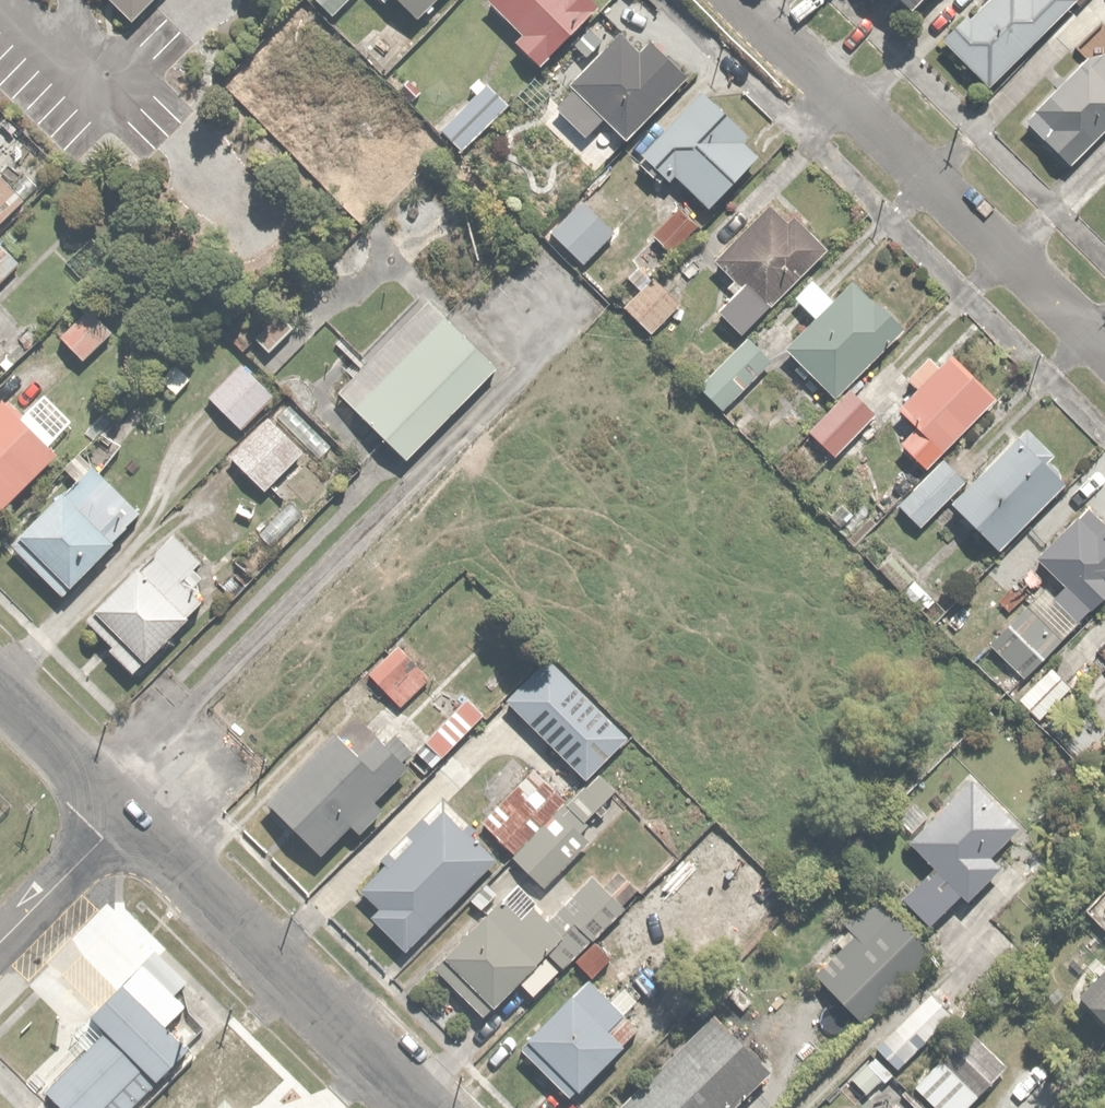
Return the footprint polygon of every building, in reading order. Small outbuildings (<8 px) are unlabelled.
[(132,21),(153,0),(111,0),(132,21)] [(416,11),(425,0),(404,0),(416,11)] [(519,29),(514,34),(540,62),(596,10),(587,0),(492,0),(519,29)] [(1081,0),(987,0),(972,14),(969,11),(941,36),(988,86),(1081,0)] [(576,83),(556,102),(585,133),(605,114),(623,133),(689,73),(654,35),(642,46),(624,26),(570,76),(576,83)] [(1025,116),(1070,161),(1104,126),(1104,36),(1025,116)] [(705,86),(636,156),(663,182),(675,171),(707,203),(761,148),(743,131),(747,127),(705,86)] [(479,87),(440,126),(460,146),(499,108),(479,87)] [(29,186),(0,156),(0,214),(29,186)] [(585,196),(553,228),(583,258),(615,227),(585,196)] [(738,282),(716,304),(742,332),(828,243),(793,209),(790,212),(775,198),(715,260),(738,282)] [(682,199),(652,230),(673,251),(703,220),(682,199)] [(21,259),(0,239),(0,282),(21,259)] [(658,267),(624,301),(651,328),(685,294),(658,267)] [(814,314),(786,343),(835,391),(905,320),(878,293),(877,295),(856,275),(835,296),(813,274),(793,294),(814,314)] [(95,296),(61,329),(87,356),(121,323),(95,296)] [(488,360),(432,302),(340,392),(396,449),(488,360)] [(282,310),(257,335),(273,351),(298,326),(282,310)] [(747,333),(700,381),(725,406),(772,357),(747,333)] [(898,432),(928,462),(997,394),(952,349),(941,361),(930,350),(907,374),(916,383),(897,403),(912,419),(898,432)] [(194,377),(172,357),(158,373),(180,392),(194,377)] [(241,358),(206,392),(239,426),(274,392),(241,358)] [(849,385),(807,425),(833,451),(875,411),(849,385)] [(53,439),(0,388),(0,509),(60,445),(53,439)] [(266,412),(230,453),(264,487),(302,447),(266,412)] [(1023,422),(951,494),(1001,544),(1068,477),(1050,458),(1054,453),(1023,422)] [(942,456),(901,498),(922,519),(963,477),(942,456)] [(89,459),(72,476),(13,535),(9,539),(60,590),(65,587),(141,510),(106,475),(89,459)] [(1036,549),(1035,552),(1064,583),(1054,593),(1075,615),(1104,586),(1104,518),(1088,500),(1036,549)] [(205,557),(174,522),(82,610),(112,640),(108,644),(133,670),(212,594),(190,571),(205,557)] [(1028,597),(984,642),(1016,674),(1060,629),(1028,597)] [(396,646),(371,669),(401,703),(427,679),(396,646)] [(547,652),(504,695),(585,775),(628,732),(547,652)] [(1051,660),(1017,693),(1038,714),(1072,681),(1051,660)] [(456,702),(407,755),(425,772),(474,718),(456,702)] [(340,721),(266,794),(318,850),(352,815),(363,826),(388,802),(377,792),(408,762),(402,756),(412,746),(397,731),(384,744),(369,729),(359,740),(340,721)] [(515,853),(584,782),(551,748),(480,819),(512,850),(515,853)] [(584,782),(515,853),(543,882),(628,798),(602,772),(588,786),(584,782)] [(971,773),(908,833),(935,862),(903,892),(929,919),(960,890),(966,896),(1003,860),(997,854),(1024,828),(971,773)] [(375,868),(358,884),(377,905),(372,909),(403,943),(495,859),(443,803),(436,810),(431,804),(369,862),(375,868)] [(590,870),(545,914),(512,881),(507,887),(493,873),(469,898),(482,911),(432,961),(485,1013),(546,951),(563,968),(581,950),(640,888),(621,868),(604,884),(590,870)] [(850,938),(816,971),(860,1018),(930,951),(861,879),(826,913),(850,938)] [(1097,919),(1104,930),(1104,913),(1097,919)] [(1077,978),(1104,1014),(1104,956),(1077,978)] [(516,1042),(565,1096),(639,1028),(590,975),(516,1042)] [(127,985),(89,1023),(98,1033),(43,1088),(64,1107),(131,1107),(190,1047),(127,985)] [(929,991),(875,1041),(901,1069),(955,1018),(929,991)] [(614,1101),(620,1107),(724,1107),(768,1068),(714,1009),(614,1101)] [(912,1083),(938,1107),(963,1107),(1006,1065),(968,1027),(912,1083)] [(881,1077),(888,1084),(897,1075),(872,1049),(848,1073),(866,1091),(881,1077)] [(42,1096),(30,1107),(53,1107),(42,1096)] [(219,1097),(207,1107),(229,1107),(219,1097)]
